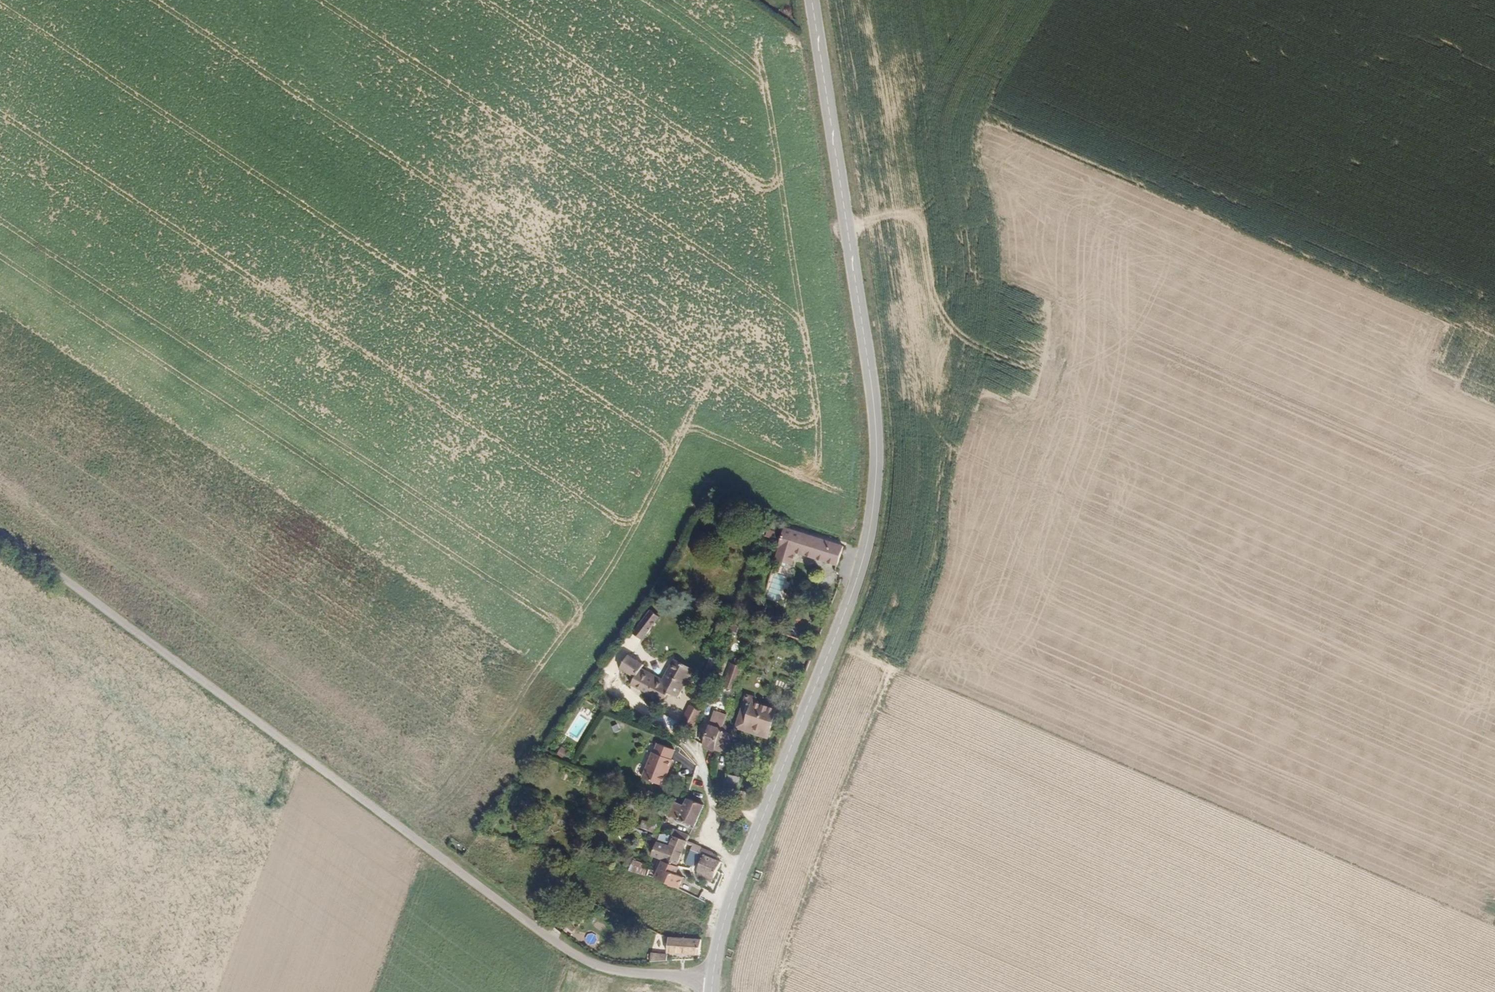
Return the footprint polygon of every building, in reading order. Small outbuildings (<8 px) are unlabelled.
[(765,535),(772,539),(775,532),(768,528),(765,535)] [(788,556),(830,571),(836,553),(780,532),(771,560),(785,565),(788,556)] [(625,634),(635,640),(648,619),(638,613),(625,634)] [(765,633),(770,621),(762,618),(758,630),(765,633)] [(631,679),(633,674),(638,663),(622,656),(614,671),(631,679)] [(657,685),(664,688),(674,666),(664,662),(653,684),(657,685)] [(718,687),(728,691),(736,667),(726,664),(718,687)] [(661,696),(670,700),(684,671),(674,666),(664,688),(661,696)] [(691,679),(705,684),(709,672),(695,667),(691,679)] [(657,685),(653,684),(633,674),(631,679),(655,690),(657,685)] [(625,689),(656,705),(661,696),(664,688),(657,685),(655,690),(631,679),(625,689)] [(733,723),(766,734),(772,714),(751,707),(752,704),(740,699),(733,723)] [(680,719),(690,724),(697,707),(686,703),(680,719)] [(697,748),(709,752),(717,726),(720,716),(710,713),(697,748)] [(764,739),(766,734),(733,723),(731,729),(764,739)] [(709,752),(718,756),(724,736),(720,735),(722,728),(717,726),(709,752)] [(642,746),(661,757),(663,752),(642,745),(642,746)] [(658,769),(661,757),(642,746),(637,760),(658,769)] [(560,753),(554,749),(551,753),(557,758),(560,753)] [(630,780),(652,787),(658,769),(637,760),(630,780)] [(661,819),(687,831),(696,809),(678,801),(675,807),(669,805),(661,819)] [(681,845),(684,839),(666,833),(664,838),(681,845)] [(657,863),(670,869),(681,845),(664,838),(662,837),(653,838),(649,846),(644,857),(654,862),(657,863)] [(685,876),(687,872),(694,853),(685,847),(675,872),(685,876)] [(690,884),(704,890),(717,863),(702,858),(699,865),(690,884)] [(682,885),(669,880),(673,870),(670,869),(657,863),(648,885),(664,891),(677,897),(682,885)] [(666,953),(698,955),(699,940),(667,938),(666,953)]
